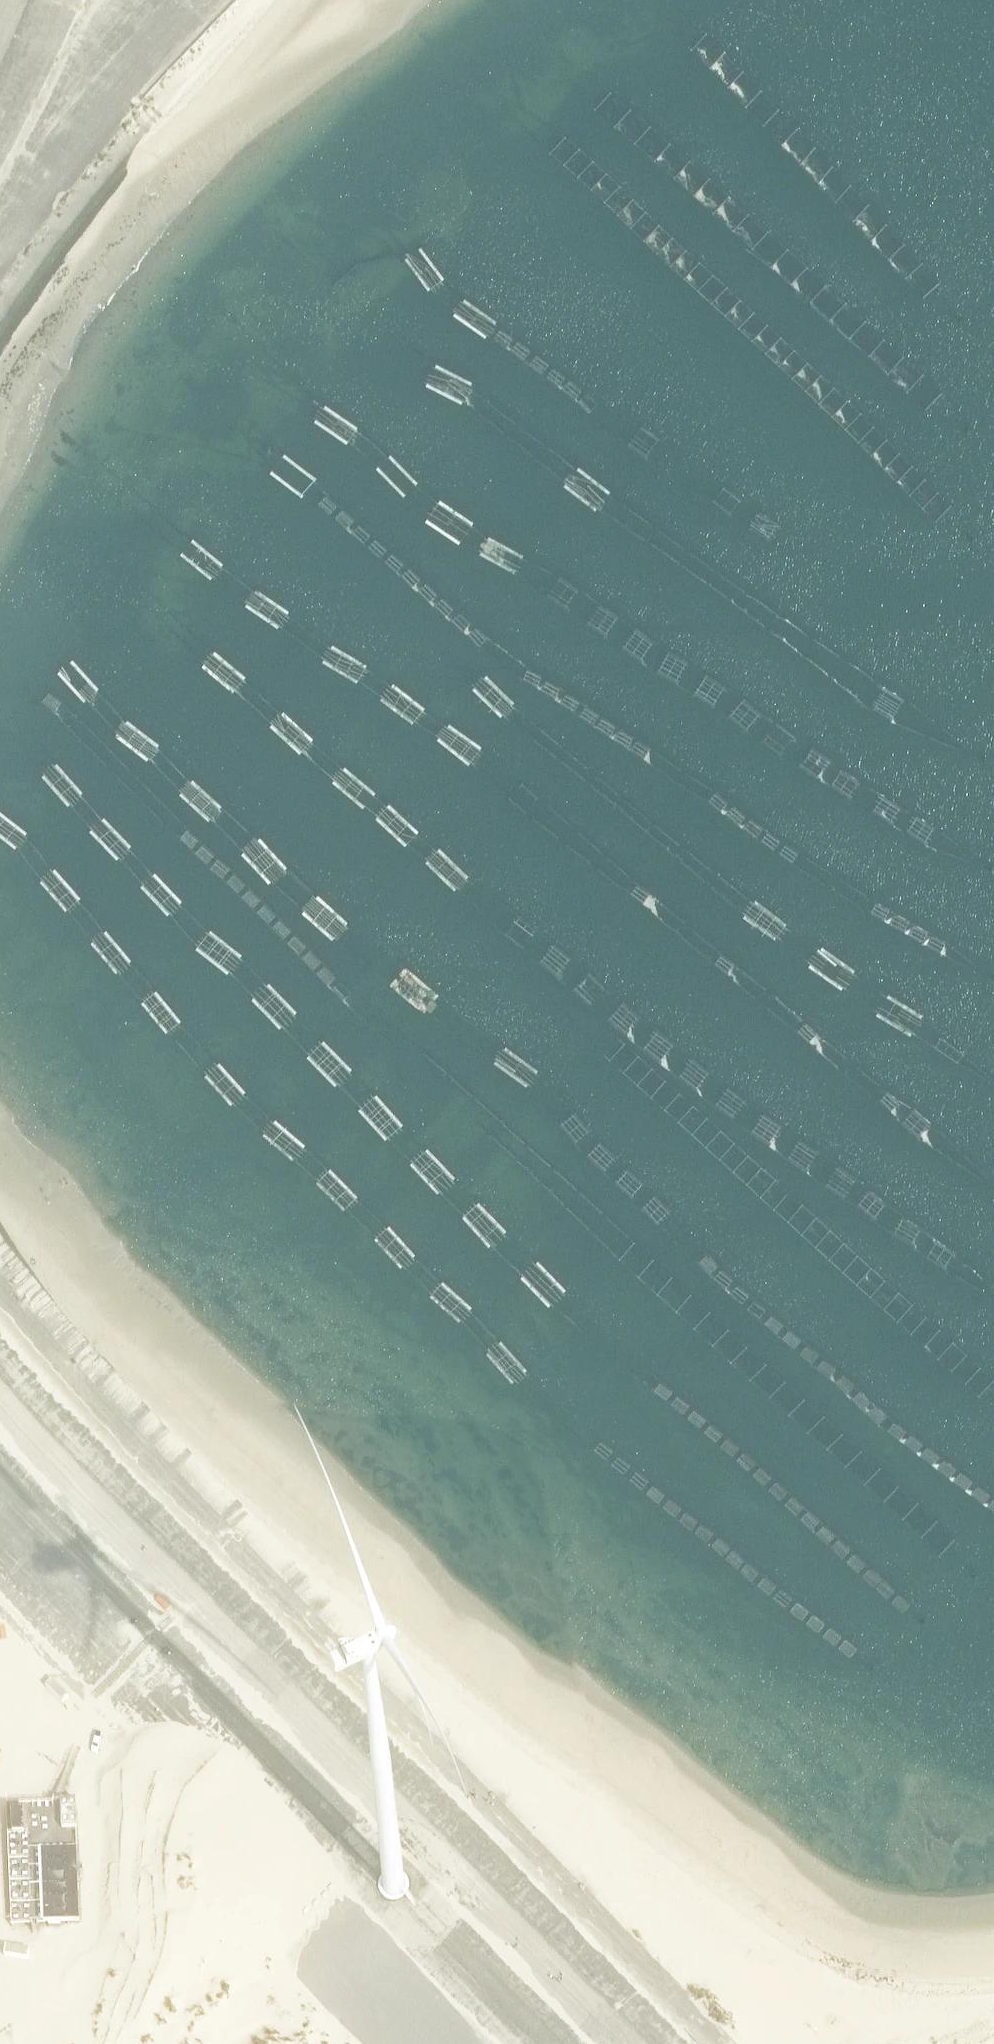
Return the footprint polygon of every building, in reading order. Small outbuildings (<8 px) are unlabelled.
[(76,1804),(60,1804),(61,1831),(77,1831),(76,1804)] [(23,1812),(11,1812),(12,1836),(24,1836),(23,1812)] [(40,1854),(43,1926),(79,1924),(77,1852),(40,1854)] [(383,1880),(382,1883),(382,1886),(383,1889),(385,1892),(388,1894),(391,1895),(395,1895),(398,1894),(401,1892),(403,1889),(404,1886),(404,1883),(403,1880),(402,1877),(400,1875),(397,1874),(395,1873),(392,1873),(389,1873),(386,1875),(384,1877),(383,1880)]
